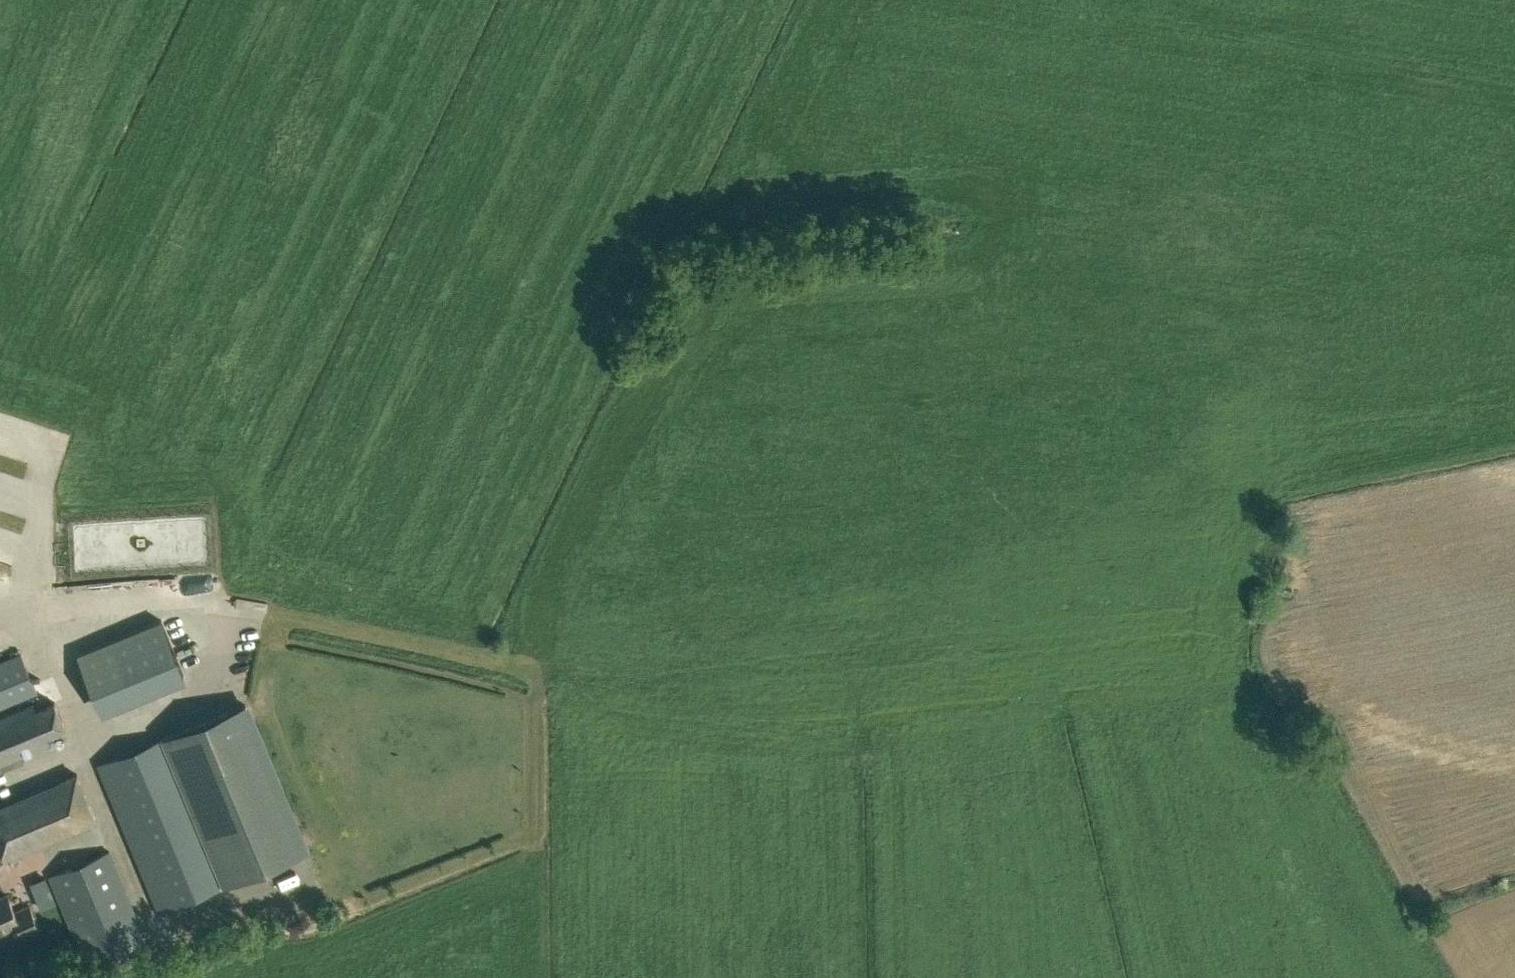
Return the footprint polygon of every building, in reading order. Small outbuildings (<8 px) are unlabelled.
[(20,653),(0,662),(0,708),(49,687),(32,648),(20,653)] [(172,734),(98,765),(158,911),(232,880),(311,849),(250,701),(172,734)] [(0,717),(0,763),(49,742),(47,736),(66,728),(55,702),(36,710),(33,703),(0,717)] [(0,806),(0,849),(5,861),(97,822),(77,774),(0,806)] [(109,851),(50,876),(89,969),(148,945),(109,851)] [(15,911),(7,895),(0,898),(0,933),(15,927),(21,939),(39,931),(28,906),(15,911)]
